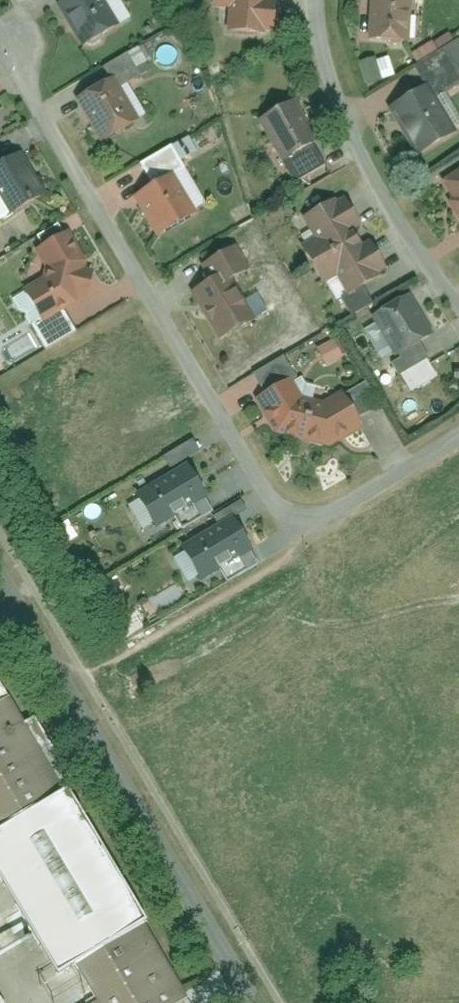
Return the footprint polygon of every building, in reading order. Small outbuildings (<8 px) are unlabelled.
[(63,2),(88,47),(128,24),(115,0),(67,0),(63,2)] [(218,5),(232,5),(231,29),(268,31),(269,29),(279,29),(280,0),(219,0),(218,5)] [(372,38),(413,41),(415,0),(374,0),(372,38)] [(387,54),(361,63),(368,83),(394,74),(387,54)] [(147,121),(122,76),(84,98),(109,142),(147,121)] [(433,82),(393,107),(422,155),(458,132),(458,124),(433,82)] [(299,97),(260,118),(285,162),(324,140),(299,97)] [(20,150),(15,135),(0,140),(0,157),(20,150)] [(29,150),(0,167),(0,220),(3,225),(56,194),(29,150)] [(442,179),(454,198),(451,200),(458,213),(458,168),(442,179)] [(143,196),(166,237),(209,213),(186,172),(143,196)] [(340,195),(305,217),(316,236),(304,243),(327,281),(341,273),(353,292),(391,269),(373,240),(366,244),(357,229),(367,223),(349,193),(341,198),(340,195)] [(92,261),(74,230),(40,250),(49,266),(47,277),(28,289),(48,322),(81,302),(92,261)] [(198,294),(226,341),(262,320),(239,283),(256,272),(239,245),(207,265),(217,282),(198,294)] [(438,332),(413,291),(374,315),(398,355),(438,332)] [(332,339),(315,348),(325,366),(342,357),(332,339)] [(282,435),(310,440),(319,400),(310,397),(299,379),(263,399),(282,435)] [(346,392),(328,402),(319,400),(310,440),(335,445),(366,428),(346,392)] [(190,440),(161,456),(167,467),(197,451),(190,440)] [(206,505),(186,470),(133,501),(153,535),(206,505)] [(253,558),(233,523),(180,554),(200,588),(253,558)] [(0,691),(0,897),(55,990),(76,977),(91,1002),(185,1002),(63,797),(74,790),(33,722),(22,729),(0,691)]
